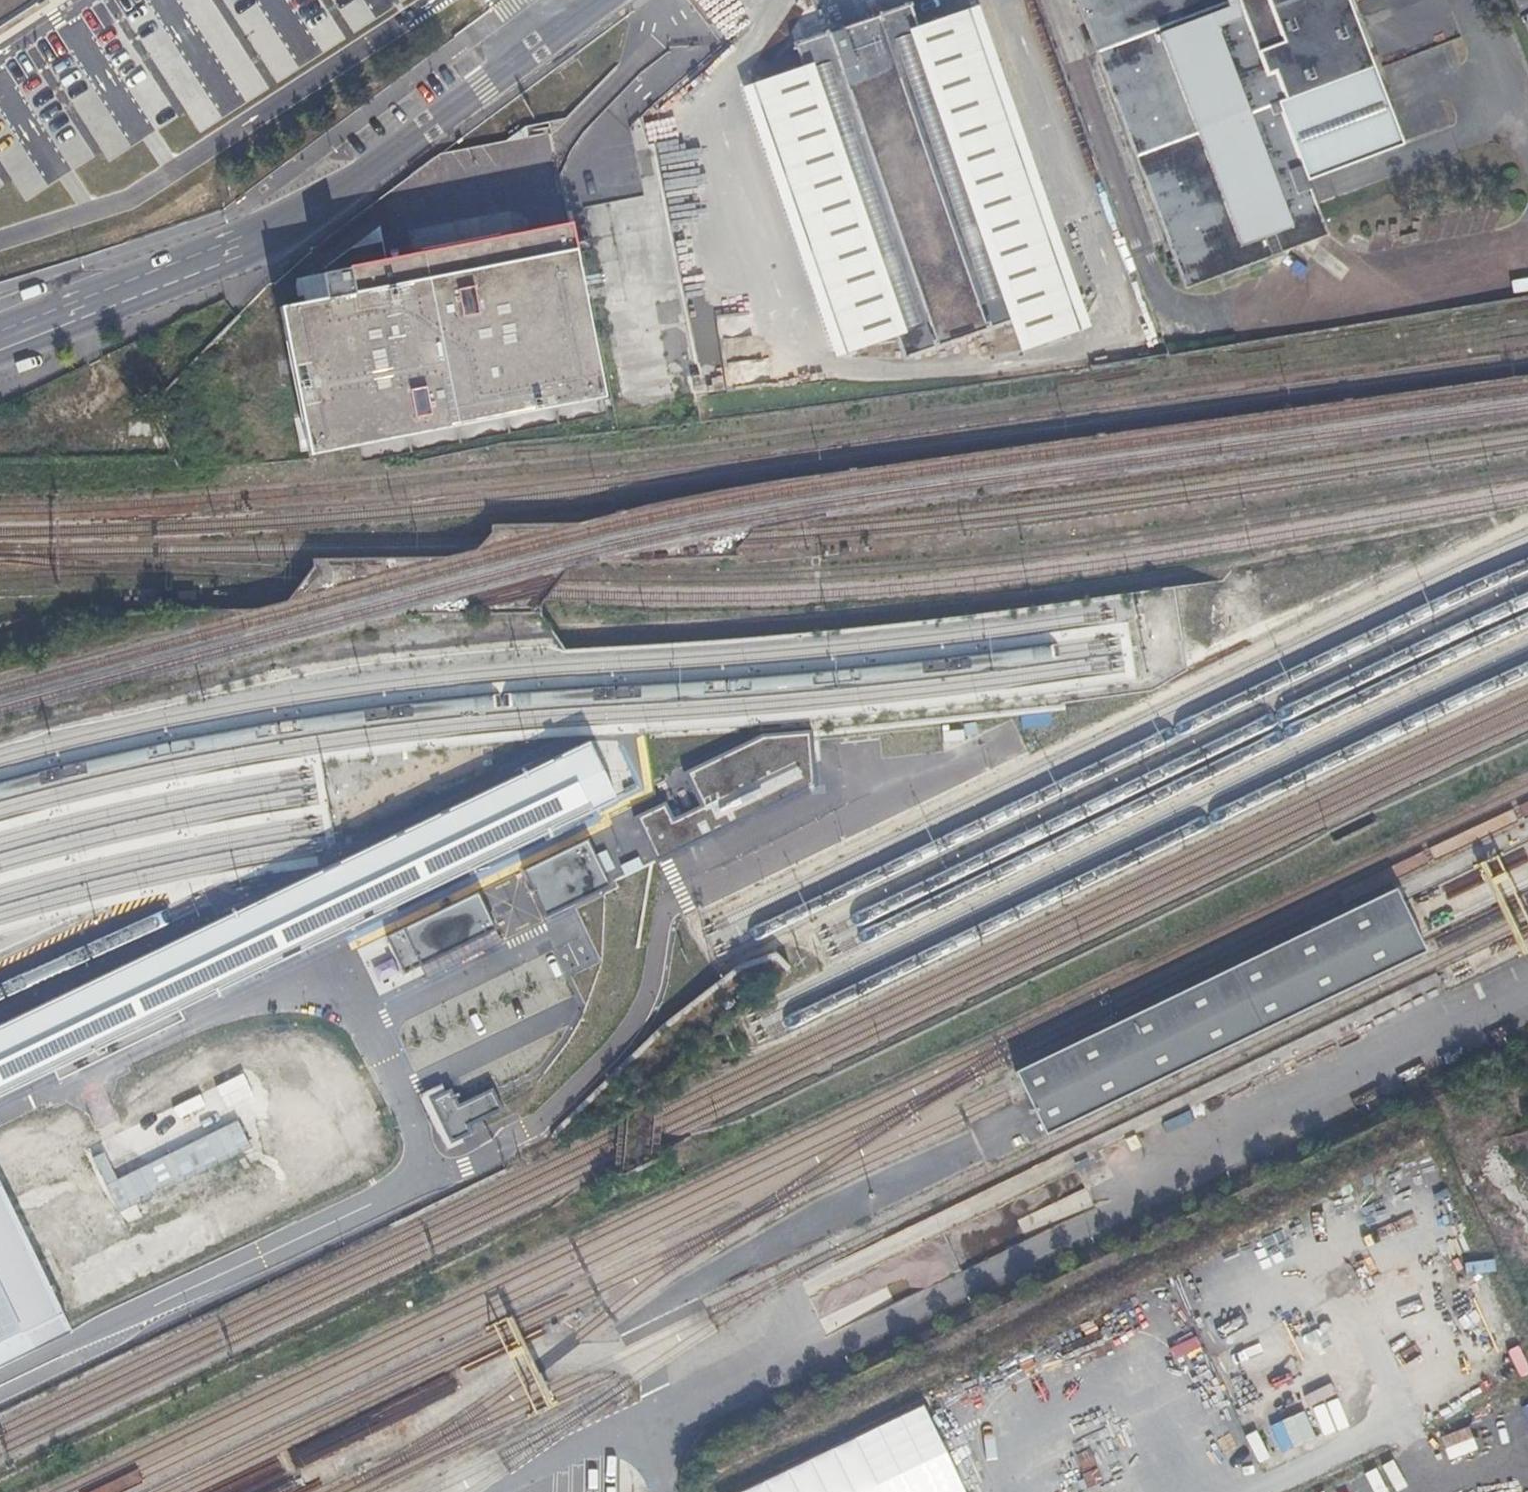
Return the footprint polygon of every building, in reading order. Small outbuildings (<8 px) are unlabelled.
[(357,72),(446,4),(444,0),(345,0),(325,15),(314,0),(305,0),(357,72)] [(1353,161),(1290,0),(1074,0),(1182,288),(1326,233),(1307,180),(1353,161)] [(793,49),(800,71),(892,334),(901,360),(933,349),(937,348),(937,347),(960,339),(980,332),(985,331),(1012,321),(1012,322),(1016,320),(916,30),(907,6),(907,4),(902,6),(828,32),(796,43),(791,44),(792,46),(792,47),(789,48),(790,50),(793,49)] [(963,14),(916,30),(1016,320),(1018,319),(1027,346),(1074,331),(963,14)] [(892,334),(800,71),(753,87),(844,351),(889,335),(892,334)] [(279,306),(308,453),(602,395),(568,224),(293,277),(297,295),(302,293),(304,301),(279,306)] [(815,786),(812,729),(764,735),(685,770),(700,805),(673,817),(665,803),(635,817),(658,862),(815,786)] [(0,1025),(0,1092),(614,797),(588,743),(0,1025)] [(585,837),(522,867),(543,911),(606,881),(585,837)] [(474,891),(401,926),(419,962),(492,927),(474,891)] [(1406,895),(1027,1073),(1023,1088),(1057,1136),(1435,955),(1406,895)] [(68,1330),(0,1190),(0,1363),(68,1330)] [(741,1491),(965,1491),(924,1405),(741,1491)]
